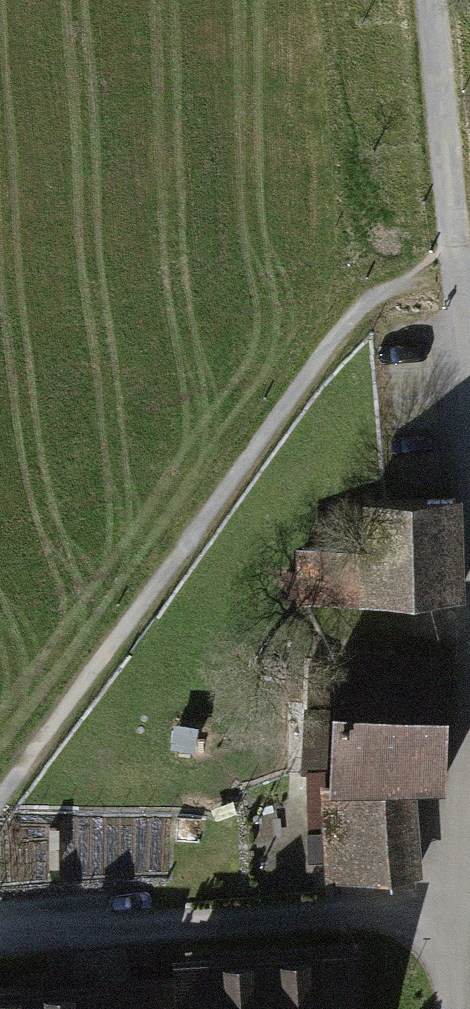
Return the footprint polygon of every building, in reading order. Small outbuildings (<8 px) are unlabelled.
[(434,624),(431,507),(366,508),(367,572),(304,574),(305,627),(434,624)] [(444,667),(329,666),(328,812),(362,812),(362,873),(411,873),(412,813),(443,813),(444,667)] [(0,986),(0,1008),(364,1008),(361,963),(0,986)]
